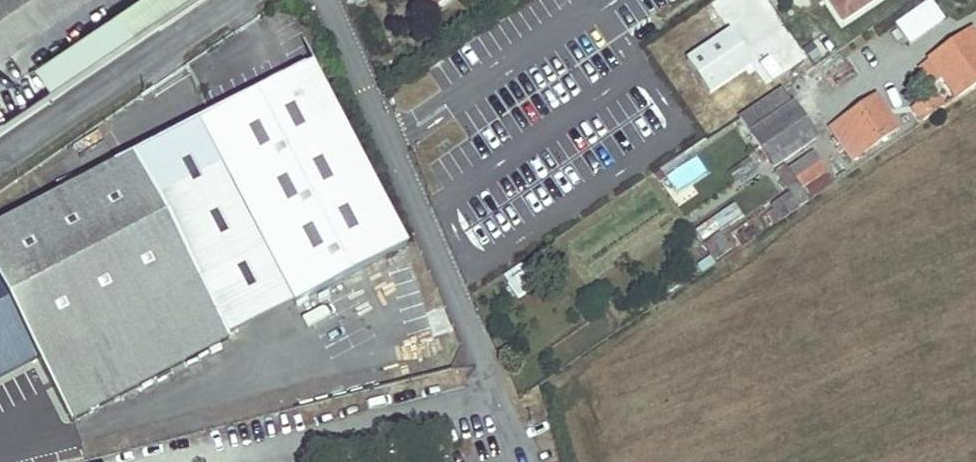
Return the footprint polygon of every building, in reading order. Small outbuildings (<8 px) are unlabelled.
[(5,50),(79,0),(0,0),(0,43),(5,50)] [(843,22),(876,0),(828,0),(843,22)] [(895,25),(909,45),(944,21),(931,1),(895,25)] [(39,64),(53,84),(133,32),(119,12),(39,64)] [(756,19),(742,31),(753,44),(767,33),(756,19)] [(728,32),(685,60),(707,95),(752,64),(728,32)] [(930,61),(956,101),(975,88),(975,40),(972,34),(930,61)] [(413,255),(318,66),(200,125),(222,170),(296,314),(413,255)] [(782,91),(740,120),(772,168),(816,140),(782,91)] [(934,97),(912,112),(921,124),(942,110),(934,97)] [(874,100),(831,130),(851,161),(896,131),(874,100)] [(698,156),(666,176),(676,193),(708,173),(698,156)] [(42,372),(70,428),(228,348),(156,204),(133,159),(0,229),(0,394),(42,372)] [(785,166),(775,173),(789,194),(799,209),(809,202),(785,166)] [(222,170),(156,204),(228,348),(296,314),(222,170)] [(789,194),(772,205),(782,221),(799,209),(789,194)] [(720,235),(704,246),(714,262),(731,250),(720,235)]
